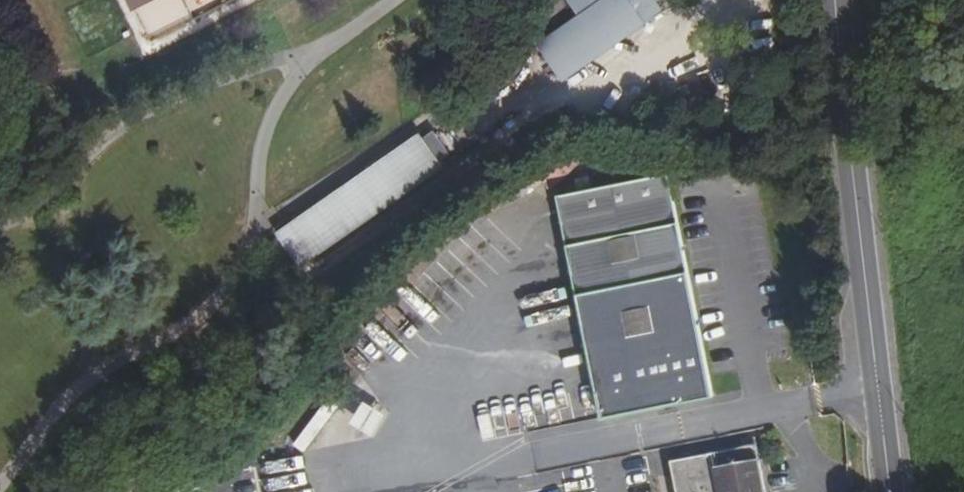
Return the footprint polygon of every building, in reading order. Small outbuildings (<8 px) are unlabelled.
[(144,31),(185,13),(179,0),(131,0),(144,31)] [(562,76),(644,19),(649,27),(667,15),(657,0),(569,0),(580,17),(540,44),(562,76)] [(420,137),(281,233),(303,266),(443,169),(439,164),(450,157),(436,136),(425,143),(420,137)] [(674,386),(678,404),(715,396),(673,189),(671,175),(561,197),(605,418),(644,410),(641,393),(674,386)] [(641,393),(644,410),(678,404),(674,386),(641,393)] [(367,401),(354,420),(375,434),(388,414),(367,401)] [(674,464),(680,491),(765,491),(758,448),(674,464)]
